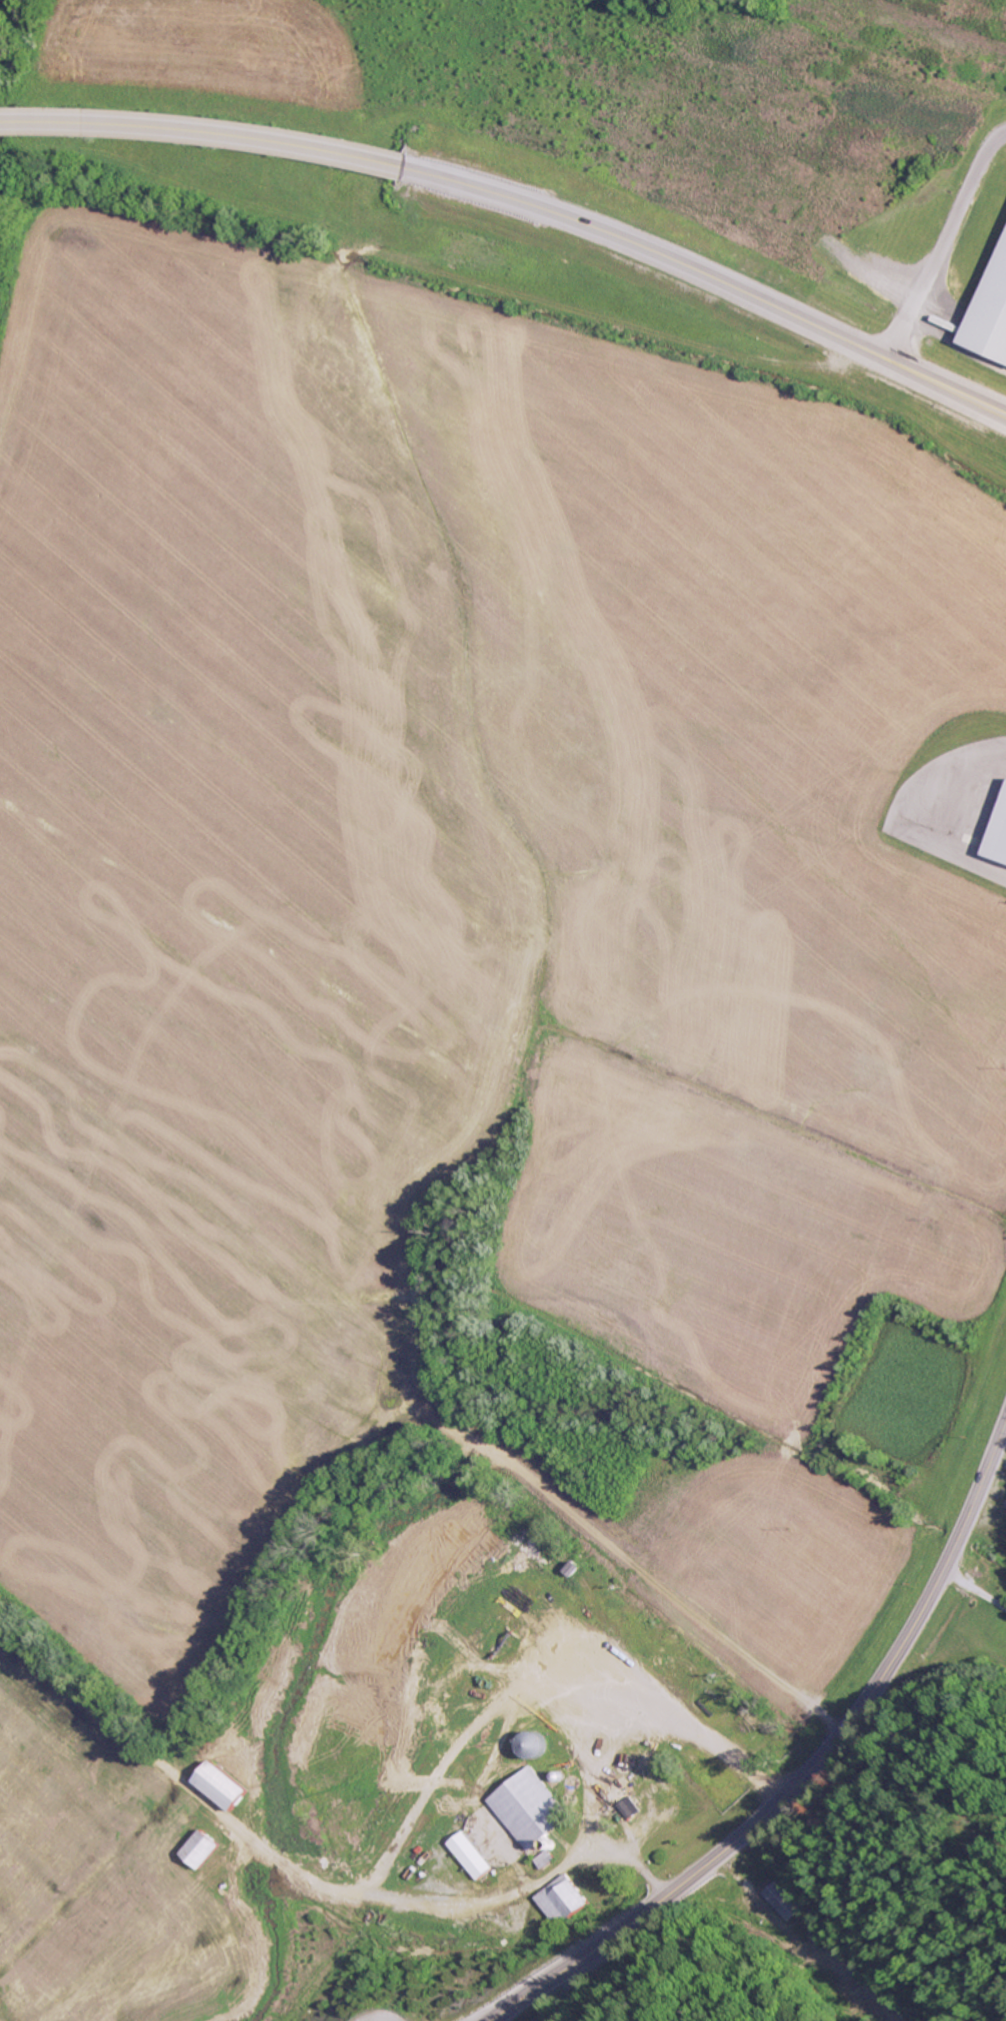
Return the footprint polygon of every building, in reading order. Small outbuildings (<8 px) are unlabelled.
[(1005,365),(1005,232),(962,348),(1005,365)] [(1004,780),(981,857),(1005,865),(1005,780),(1004,780)] [(546,1752),(538,1729),(515,1737),(523,1760),(546,1752)] [(192,1780),(229,1812),(248,1791),(210,1759),(192,1780)] [(485,1798),(524,1851),(563,1823),(556,1812),(562,1808),(530,1765),(485,1798)] [(617,1803),(626,1820),(639,1812),(629,1796),(617,1803)] [(180,1855),(200,1870),(219,1844),(199,1829),(180,1855)] [(446,1843),(475,1880),(491,1868),(462,1830),(446,1843)] [(586,1904),(564,1873),(531,1896),(553,1927),(586,1904)] [(762,1894),(788,1922),(802,1909),(776,1881),(762,1894)]
